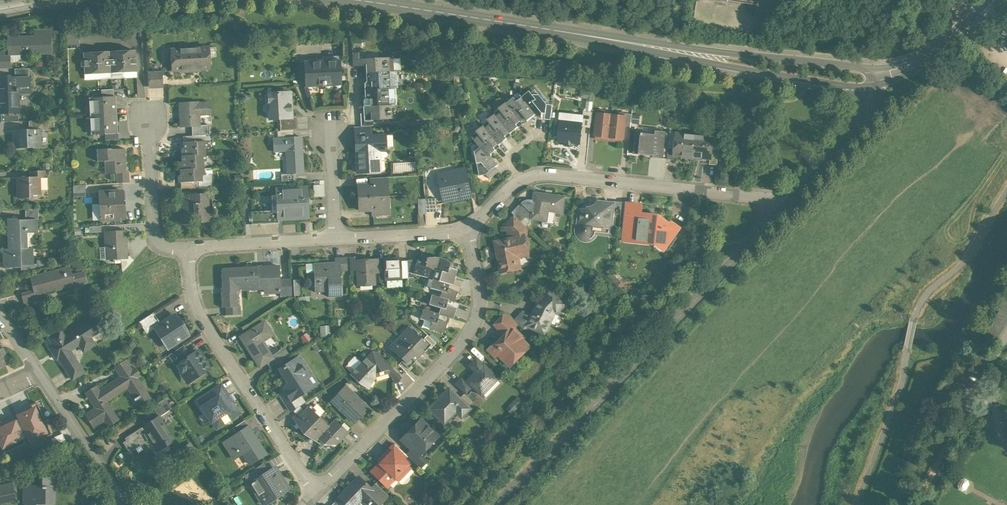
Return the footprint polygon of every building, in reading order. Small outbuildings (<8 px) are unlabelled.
[(692,25),(757,36),(761,11),(757,10),(759,0),(696,0),(692,25)] [(34,37),(8,38),(8,54),(51,52),(50,30),(34,31),(34,37)] [(78,31),(67,32),(67,49),(79,48),(78,31)] [(67,49),(68,70),(84,69),(83,53),(79,48),(67,49)] [(208,48),(189,49),(190,70),(209,69),(208,48)] [(189,49),(171,50),(172,71),(190,70),(189,49)] [(122,51),(109,52),(110,73),(123,72),(122,51)] [(135,51),(122,51),(123,72),(136,72),(135,51)] [(96,52),(83,53),(84,69),(84,74),(97,74),(96,52)] [(109,52),(96,52),(97,74),(110,73),(109,52)] [(0,56),(0,68),(9,68),(9,56),(0,56)] [(339,56),(321,57),(321,58),(322,58),(323,87),(325,87),(325,83),(340,82),(341,85),(339,56)] [(321,58),(303,59),(305,87),(322,86),(322,87),(323,87),(322,58),(321,58)] [(388,58),(366,59),(366,69),(365,69),(366,73),(389,72),(388,58)] [(28,68),(14,69),(14,78),(29,77),(28,68)] [(389,72),(366,73),(366,82),(364,84),(364,90),(388,89),(390,88),(389,72)] [(0,78),(0,114),(18,113),(17,91),(29,91),(29,77),(14,78),(0,78)] [(388,89),(364,90),(365,99),(364,99),(362,101),(363,107),(389,105),(388,89)] [(534,98),(529,92),(522,97),(536,115),(537,116),(541,117),(542,113),(545,114),(546,105),(538,95),(534,98)] [(290,93),(267,94),(265,96),(265,102),(267,104),(270,104),(271,110),(269,113),(269,119),(279,119),(291,118),(291,117),(290,93)] [(101,97),(94,98),(94,106),(91,106),(91,116),(115,115),(115,109),(114,109),(113,97),(101,97)] [(536,115),(522,97),(517,102),(513,98),(506,104),(522,124),(523,125),(536,115)] [(198,102),(179,103),(180,128),(192,127),(199,127),(199,126),(199,115),(210,115),(210,103),(198,104),(198,102)] [(506,103),(498,108),(501,112),(496,117),(510,134),(522,124),(506,104),(506,103)] [(389,105),(363,107),(363,114),(372,114),(372,120),(391,119),(390,105),(389,105)] [(552,105),(546,105),(545,114),(544,119),(551,120),(552,105)] [(592,112),(584,111),(582,124),(582,127),(590,128),(591,123),(592,112)] [(18,113),(0,114),(1,122),(18,122),(18,113)] [(496,117),(494,114),(487,120),(490,124),(485,128),(499,145),(511,135),(496,117)] [(598,114),(596,124),(595,136),(602,137),(601,140),(609,141),(612,115),(604,114),(604,115),(598,114)] [(115,115),(91,116),(92,127),(95,126),(96,135),(105,134),(115,134),(115,133),(115,121),(115,115)] [(620,116),(612,115),(609,141),(616,142),(616,139),(623,139),(624,127),(625,117),(619,116),(620,116)] [(291,118),(279,119),(280,131),(293,131),(297,130),(296,124),(296,117),(291,117),(291,118)] [(43,121),(28,121),(29,130),(38,130),(38,131),(43,131),(43,121)] [(582,124),(560,121),(557,141),(580,144),(582,127),(582,124)] [(209,125),(199,126),(199,127),(192,127),(192,136),(195,136),(209,135),(209,125)] [(361,127),(355,127),(355,137),(370,136),(370,126),(361,127)] [(485,128),(483,126),(476,132),(479,136),(474,140),(481,149),(487,156),(491,157),(491,154),(500,147),(499,145),(485,128)] [(29,130),(14,131),(15,149),(39,148),(38,131),(38,130),(29,130)] [(658,135),(641,134),(639,155),(656,157),(657,157),(658,140),(665,140),(666,132),(658,131),(658,135)] [(695,136),(676,134),(675,148),(674,155),(675,156),(692,157),(695,136)] [(370,136),(355,137),(356,152),(357,152),(358,173),(374,172),(373,151),(385,151),(384,136),(370,136)] [(713,138),(695,136),(692,157),(710,159),(711,152),(713,138)] [(277,138),(273,139),(274,152),(286,152),(287,174),(295,173),(303,173),(301,137),(293,138),(277,138)] [(720,139),(713,138),(711,152),(718,153),(720,139)] [(665,140),(658,140),(657,157),(656,157),(655,158),(663,159),(665,140)] [(195,142),(183,143),(183,156),(205,154),(204,149),(207,149),(207,141),(195,142)] [(124,149),(111,150),(111,149),(97,150),(97,162),(107,161),(108,174),(116,173),(126,173),(126,172),(124,149)] [(487,156),(481,149),(475,154),(480,176),(486,175),(495,167),(498,165),(491,157),(487,156)] [(718,153),(711,152),(710,159),(709,165),(717,166),(718,153)] [(183,156),(181,156),(181,170),(203,169),(203,162),(205,162),(205,154),(183,156)] [(495,167),(486,175),(490,179),(499,172),(495,167)] [(181,170),(180,170),(180,183),(198,182),(202,182),(201,176),(204,176),(203,169),(181,170)] [(466,170),(443,174),(445,184),(440,185),(443,196),(447,195),(449,201),(471,197),(466,170)] [(126,173),(116,173),(116,183),(129,183),(128,172),(126,172),(126,173)] [(287,174),(281,174),(281,183),(296,182),(295,173),(287,174)] [(30,178),(17,178),(17,186),(21,186),(21,199),(31,198),(31,195),(40,195),(39,178),(39,177),(30,178)] [(386,184),(371,185),(357,185),(358,198),(384,197),(383,185),(386,185),(386,184)] [(85,185),(73,186),(73,198),(85,197),(85,185)] [(301,188),(276,190),(277,210),(278,219),(302,218),(304,217),(306,215),(307,214),(307,211),(306,209),(304,206),(304,200),(305,198),(306,196),(306,194),(306,192),(304,190),(303,189),(301,188)] [(123,191),(98,192),(99,220),(124,219),(123,191)] [(564,198),(535,193),(534,202),(531,219),(544,221),(546,211),(562,213),(564,198)] [(202,194),(181,195),(181,205),(183,205),(184,216),(197,215),(197,220),(203,220),(203,223),(212,223),(211,194),(202,194)] [(384,197),(358,198),(359,211),(372,210),(388,209),(388,208),(384,208),(384,197)] [(424,199),(417,200),(418,215),(425,215),(425,213),(424,199)] [(436,199),(424,199),(425,213),(436,212),(436,199)] [(534,202),(529,200),(524,202),(521,204),(529,212),(524,217),(524,218),(531,219),(534,202)] [(613,204),(598,202),(597,211),(588,210),(588,212),(582,211),(580,211),(579,214),(578,221),(581,221),(580,230),(580,233),(581,235),(583,237),(586,238),(588,238),(591,237),(592,234),(593,232),(602,233),(602,228),(608,229),(609,213),(613,214),(614,204),(613,204)] [(621,203),(613,202),(613,204),(614,204),(613,214),(612,216),(619,217),(621,203)] [(628,203),(621,203),(619,217),(625,217),(627,204),(628,204),(628,203)] [(521,204),(512,213),(515,216),(520,221),(524,217),(529,212),(521,204)] [(669,226),(658,218),(649,215),(640,214),(641,206),(628,204),(627,204),(625,217),(623,241),(649,244),(649,239),(656,240),(669,249),(677,239),(674,237),(680,229),(671,223),(669,226)] [(37,209),(25,209),(25,220),(35,220),(35,219),(35,220),(38,220),(37,209)] [(277,210),(250,212),(251,225),(279,223),(278,219),(277,210)] [(520,221),(515,216),(504,227),(509,233),(511,240),(525,237),(530,231),(520,221)] [(25,220),(16,220),(16,219),(8,219),(8,237),(10,237),(10,249),(27,248),(27,230),(36,230),(35,220),(25,220)] [(125,231),(105,232),(107,259),(121,259),(127,258),(126,256),(125,231)] [(511,240),(496,243),(502,273),(518,270),(516,264),(517,264),(517,262),(516,262),(515,256),(520,255),(521,257),(528,256),(525,237),(511,240)] [(10,249),(3,249),(4,268),(21,267),(21,265),(30,265),(30,264),(32,264),(31,248),(27,248),(10,249)] [(127,258),(121,259),(122,272),(122,273),(133,260),(129,256),(126,256),(127,258)] [(347,257),(334,258),(334,262),(335,266),(336,266),(336,271),(339,271),(340,271),(347,271),(347,257)] [(426,261),(417,259),(415,268),(413,274),(427,278),(429,269),(435,270),(439,258),(436,257),(427,257),(426,261)] [(358,258),(350,258),(350,270),(357,269),(358,269),(358,261),(358,258)] [(449,263),(444,259),(439,258),(435,270),(441,272),(438,281),(460,287),(462,282),(454,279),(456,270),(448,268),(449,263)] [(400,259),(384,260),(385,280),(408,278),(408,275),(401,276),(400,261),(400,259)] [(46,260),(36,260),(36,264),(32,264),(30,264),(30,265),(21,265),(21,267),(21,274),(46,267),(46,260)] [(358,261),(358,269),(357,269),(356,271),(356,274),(358,276),(358,285),(374,284),(373,273),(372,260),(358,261)] [(334,262),(313,264),(315,292),(328,292),(328,297),(341,297),(340,271),(339,271),(336,271),(336,266),(335,266),(334,262)] [(51,274),(31,280),(33,291),(35,298),(36,298),(47,295),(47,293),(75,285),(72,274),(70,266),(50,272),(51,274)] [(279,266),(258,268),(258,266),(237,268),(237,269),(228,269),(228,274),(221,275),(222,293),(221,293),(221,308),(225,308),(239,307),(239,306),(238,287),(260,286),(260,285),(265,285),(266,293),(279,292),(281,292),(280,279),(279,266)] [(83,271),(72,274),(75,285),(86,282),(83,271)] [(291,279),(280,279),(281,292),(279,292),(280,297),(292,297),(291,279)] [(438,281),(432,279),(430,288),(441,292),(439,298),(454,302),(457,293),(458,293),(460,287),(438,281)] [(553,288),(539,302),(533,315),(528,326),(529,326),(536,330),(537,329),(538,328),(546,332),(555,314),(565,304),(565,303),(567,302),(553,288)] [(33,291),(21,294),(23,304),(36,301),(36,298),(35,298),(33,291)] [(454,302),(439,298),(431,295),(428,305),(440,308),(438,314),(450,318),(452,319),(455,309),(457,309),(459,304),(454,302)] [(987,337),(995,341),(1006,320),(1006,300),(987,337)] [(239,307),(225,308),(226,315),(241,315),(240,306),(239,306),(239,307)] [(450,318),(438,314),(422,309),(420,319),(431,322),(429,329),(443,333),(446,323),(448,324),(450,318)] [(523,311),(514,320),(518,324),(524,331),(529,326),(528,326),(533,315),(523,311)] [(153,313),(139,322),(147,334),(154,330),(154,329),(160,324),(153,313)] [(160,324),(154,329),(154,330),(167,349),(189,335),(176,314),(160,324)] [(509,316),(505,315),(495,326),(505,336),(513,328),(514,329),(518,324),(514,320),(509,316)] [(98,317),(65,338),(60,331),(49,338),(54,346),(50,348),(57,358),(58,357),(72,380),(83,373),(69,350),(78,344),(83,352),(94,345),(89,337),(104,327),(98,317)] [(264,322),(240,337),(259,367),(266,362),(273,358),(271,356),(260,339),(271,333),(264,322)] [(505,336),(496,346),(495,344),(489,350),(496,357),(498,355),(508,364),(520,351),(523,354),(530,348),(522,341),(524,339),(514,329),(513,328),(505,336)] [(422,340),(411,329),(401,339),(419,357),(424,352),(429,348),(430,347),(422,340)] [(436,344),(427,335),(422,340),(430,347),(429,348),(430,349),(436,344)] [(419,357),(401,339),(391,349),(403,361),(410,367),(415,362),(414,362),(419,357)] [(183,346),(171,354),(177,364),(190,356),(183,346)] [(177,364),(176,365),(182,375),(186,372),(189,373),(193,379),(209,369),(197,351),(190,356),(177,364)] [(278,352),(271,356),(273,358),(266,362),(270,368),(283,359),(278,352)] [(371,352),(366,358),(367,360),(358,370),(355,369),(350,375),(360,385),(368,389),(373,381),(370,379),(373,375),(385,371),(388,368),(371,352)] [(300,357),(280,369),(280,370),(281,369),(283,370),(290,381),(287,387),(285,385),(282,390),(286,391),(289,396),(289,397),(293,395),(294,395),(296,397),(298,395),(299,396),(299,395),(313,387),(303,373),(308,370),(300,357)] [(500,379),(484,364),(484,365),(477,359),(470,366),(477,373),(475,375),(474,374),(468,381),(483,396),(484,396),(483,395),(498,380),(499,380),(500,379)] [(120,377),(98,391),(105,401),(122,390),(121,388),(127,384),(136,398),(132,400),(133,402),(136,400),(140,406),(151,399),(137,378),(140,376),(134,368),(131,370),(125,360),(114,368),(120,377)] [(410,367),(403,361),(398,365),(407,374),(412,368),(410,367)] [(402,379),(392,370),(388,374),(396,384),(397,383),(399,381),(402,379)] [(471,389),(461,379),(455,384),(466,395),(471,389)] [(357,390),(348,381),(343,386),(345,388),(346,388),(353,395),(357,390)] [(98,391),(95,386),(84,393),(95,408),(103,421),(107,428),(118,420),(105,401),(98,391)] [(219,388),(211,393),(213,396),(211,398),(210,396),(199,403),(202,407),(201,407),(211,423),(212,422),(215,427),(218,428),(240,414),(232,402),(231,403),(227,397),(222,389),(219,388)] [(353,395),(346,388),(345,388),(332,402),(352,421),(359,415),(361,417),(368,410),(353,395)] [(459,398),(450,389),(439,401),(437,399),(428,410),(443,425),(456,412),(462,417),(470,409),(468,407),(459,398)] [(472,402),(463,394),(459,398),(468,407),(472,402)] [(293,395),(289,397),(289,396),(283,400),(291,412),(304,403),(299,395),(299,396),(298,395),(296,397),(294,395),(293,395)] [(165,399),(152,407),(155,412),(168,404),(165,399)] [(52,435),(36,403),(16,413),(19,419),(15,421),(13,418),(0,424),(2,427),(0,428),(0,443),(5,453),(25,443),(23,438),(27,436),(31,445),(52,435)] [(168,404),(155,412),(158,417),(159,417),(171,409),(169,406),(168,404)] [(95,408),(84,415),(93,428),(103,421),(95,408)] [(308,408),(298,419),(295,417),(293,419),(303,434),(318,418),(308,408)] [(158,417),(142,427),(150,439),(157,451),(174,440),(159,417),(158,417)] [(318,418),(303,434),(318,443),(320,441),(318,439),(328,428),(318,418)] [(244,420),(232,428),(236,434),(248,426),(251,431),(244,420)] [(420,420),(401,440),(411,450),(417,456),(418,455),(422,450),(436,436),(420,420)] [(346,433),(335,421),(328,428),(318,439),(320,441),(323,444),(334,445),(346,433)] [(236,434),(223,443),(232,456),(240,450),(250,464),(266,454),(251,431),(248,426),(236,434)] [(142,427),(127,437),(128,439),(123,443),(129,453),(150,439),(142,427)] [(394,444),(384,454),(387,457),(396,466),(402,460),(406,456),(394,444)] [(422,459),(418,455),(417,456),(411,450),(406,456),(419,468),(425,462),(422,459)] [(427,454),(422,450),(418,455),(422,459),(427,454)] [(396,466),(387,457),(372,472),(386,486),(398,474),(401,476),(410,468),(402,460),(396,466)] [(262,464),(251,471),(257,480),(268,473),(262,464)] [(257,480),(250,484),(261,501),(275,493),(277,495),(287,489),(274,469),(268,473),(257,480)] [(53,478),(42,477),(41,487),(45,487),(45,488),(53,488),(53,478)] [(359,478),(352,485),(350,484),(338,497),(338,498),(346,504),(356,504),(364,497),(369,502),(367,504),(378,504),(382,501),(370,489),(359,478)] [(387,496),(375,484),(370,489),(382,501),(387,496)] [(4,486),(0,487),(0,502),(14,500),(11,485),(4,486)] [(26,486),(26,504),(40,504),(40,502),(44,502),(44,503),(53,503),(53,488),(45,488),(45,487),(41,487),(26,486)]
